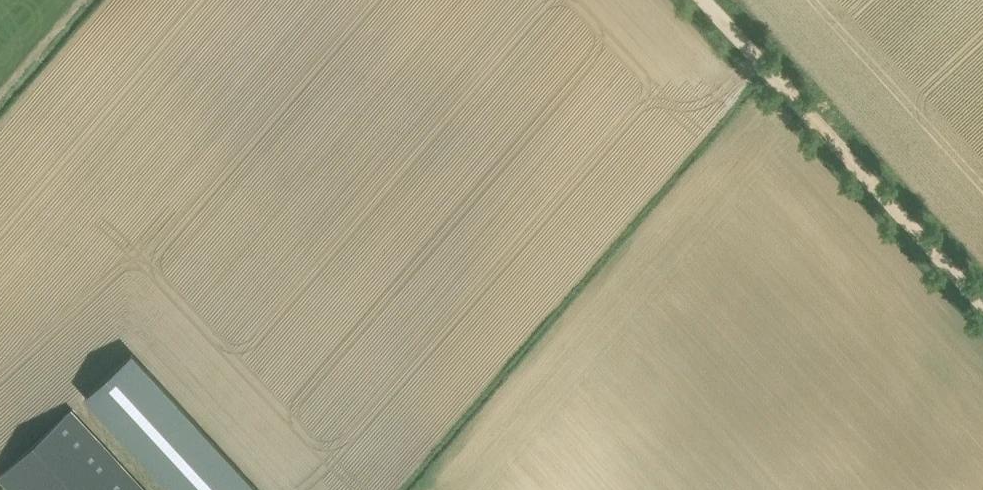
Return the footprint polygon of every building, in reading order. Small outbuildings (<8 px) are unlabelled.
[(85,395),(173,489),(259,489),(132,352),(85,395)] [(0,477),(0,480),(9,489),(142,489),(70,413),(0,477)]
